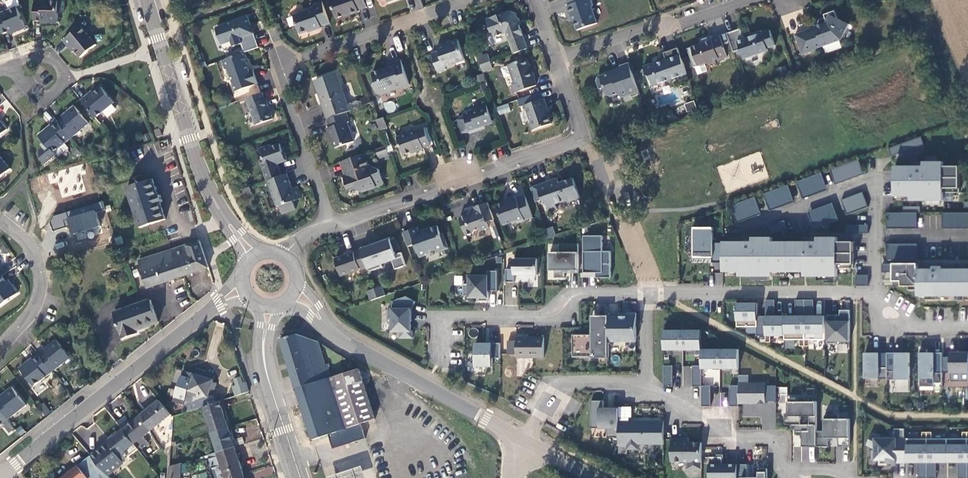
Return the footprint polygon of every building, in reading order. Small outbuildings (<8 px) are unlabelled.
[(0,11),(0,31),(0,32),(12,27),(13,29),(23,25),(16,7),(19,5),(17,0),(5,0),(8,7),(0,11)] [(33,19),(45,19),(46,22),(56,22),(57,0),(33,0),(33,19)] [(363,0),(330,0),(337,19),(349,14),(350,15),(359,12),(358,10),(366,8),(363,0)] [(412,11),(423,7),(420,0),(408,0),(412,11)] [(597,23),(592,7),(593,5),(591,0),(567,0),(569,5),(567,6),(570,15),(572,15),(577,30),(597,23)] [(321,27),(329,24),(322,3),(313,6),(314,9),(294,16),(300,35),(312,30),(313,31),(321,28),(321,27)] [(507,34),(514,54),(528,49),(515,14),(510,11),(487,20),(492,33),(493,33),(495,38),(507,34)] [(835,11),(824,15),(826,21),(825,23),(818,25),(818,24),(814,26),(815,28),(795,35),(802,55),(817,50),(816,49),(841,40),(849,24),(837,19),(835,11)] [(242,45),(245,53),(260,48),(254,33),(253,34),(250,26),(251,26),(248,17),(217,28),(222,45),(232,42),(234,47),(242,45)] [(95,41),(80,23),(62,38),(68,45),(70,43),(80,54),(95,41)] [(741,29),(727,33),(734,52),(740,50),(744,59),(768,51),(767,48),(775,46),(770,30),(762,33),(761,31),(751,34),(751,37),(744,39),(741,29)] [(727,57),(724,48),(716,50),(712,38),(711,36),(702,40),(703,43),(687,49),(694,67),(705,63),(709,65),(716,62),(715,60),(718,59),(719,60),(727,57)] [(720,36),(712,38),(716,50),(724,48),(720,36)] [(465,60),(458,40),(446,44),(446,43),(437,46),(439,51),(432,54),(438,72),(446,69),(445,67),(465,60)] [(678,48),(663,53),(666,60),(658,63),(657,61),(643,66),(646,75),(649,76),(653,86),(687,74),(678,48)] [(250,71),(244,53),(223,61),(226,69),(229,71),(236,92),(259,84),(253,70),(250,71)] [(488,55),(478,58),(481,65),(482,65),(490,62),(488,55)] [(527,59),(509,65),(515,83),(512,85),(515,93),(536,86),(534,79),(536,78),(532,70),(531,70),(527,59)] [(410,86),(401,60),(387,65),(388,68),(383,70),(373,73),(376,83),(374,86),(377,93),(380,95),(410,86)] [(492,69),(490,62),(482,65),(481,65),(484,72),(492,69)] [(612,70),(606,73),(606,74),(598,77),(596,80),(599,89),(604,87),(607,95),(610,96),(618,94),(619,96),(622,97),(639,91),(629,62),(619,66),(621,72),(614,74),(612,70)] [(323,104),(328,119),(347,112),(354,110),(351,103),(348,104),(337,73),(316,81),(320,93),(321,92),(325,103),(323,104)] [(86,92),(80,97),(95,115),(114,100),(101,84),(88,94),(86,92)] [(265,100),(263,93),(247,99),(256,125),(274,119),(267,100),(265,100)] [(531,96),(518,99),(519,104),(532,101),(531,96)] [(361,99),(363,107),(371,104),(369,97),(361,99)] [(533,130),(552,123),(546,107),(548,106),(545,98),(526,105),(531,121),(530,123),(533,130)] [(392,100),(383,104),(387,113),(396,109),(392,100)] [(694,101),(685,103),(687,111),(696,109),(694,101)] [(498,115),(510,111),(508,103),(496,107),(498,115)] [(66,112),(56,120),(69,136),(87,121),(73,104),(64,110),(66,112)] [(102,109),(105,116),(116,111),(112,105),(102,109)] [(487,105),(464,114),(464,116),(470,132),(471,134),(479,131),(478,128),(494,122),(487,105)] [(350,122),(347,112),(328,119),(331,127),(327,129),(330,137),(331,137),(335,148),(354,142),(347,123),(350,122)] [(463,133),(470,132),(464,116),(458,120),(463,133)] [(387,127),(384,118),(377,120),(381,130),(387,127)] [(45,126),(37,133),(45,143),(39,149),(40,158),(43,162),(55,152),(52,149),(69,136),(56,120),(46,128),(45,126)] [(425,127),(398,138),(404,155),(416,151),(417,152),(425,149),(425,148),(431,145),(425,127)] [(921,137),(889,149),(892,157),(924,145),(921,137)] [(261,161),(268,181),(269,181),(283,176),(278,165),(288,160),(285,152),(283,152),(280,144),(271,147),(271,145),(261,148),(264,159),(261,161)] [(379,156),(389,153),(386,146),(377,149),(379,156)] [(717,167),(727,193),(769,177),(759,151),(717,167)] [(370,168),(365,154),(341,162),(346,176),(344,177),(348,189),(355,186),(357,189),(361,192),(384,183),(380,170),(373,166),(370,168)] [(0,156),(0,174),(9,167),(0,156)] [(859,160),(830,170),(832,176),(861,166),(859,160)] [(908,196),(908,201),(940,201),(940,192),(956,192),(956,166),(940,166),(940,161),(920,161),(920,166),(892,166),(892,196),(908,196)] [(56,185),(59,198),(87,192),(81,165),(47,172),(50,186),(56,185)] [(832,176),(836,185),(864,175),(861,166),(832,176)] [(822,173),(797,182),(799,188),(824,179),(822,173)] [(293,188),(288,174),(283,176),(269,181),(278,206),(301,198),(298,186),(293,188)] [(126,184),(139,223),(164,216),(159,199),(162,198),(159,191),(157,192),(152,175),(126,184)] [(558,178),(531,188),(536,202),(542,200),(545,201),(549,211),(557,209),(555,204),(565,201),(569,202),(580,197),(573,178),(559,183),(558,178)] [(799,188),(803,200),(828,191),(824,179),(799,188)] [(789,185),(764,195),(766,200),(791,191),(789,185)] [(252,194),(250,187),(241,190),(243,197),(252,194)] [(766,200),(770,212),(795,203),(791,191),(766,200)] [(860,192),(838,200),(844,214),(865,206),(860,192)] [(508,201),(497,205),(504,225),(515,222),(518,223),(533,218),(526,196),(518,198),(515,197),(508,199),(508,201)] [(756,198),(731,206),(733,212),(758,203),(756,198)] [(96,211),(104,209),(102,202),(49,216),(53,229),(68,225),(73,242),(102,234),(96,211)] [(487,222),(494,220),(488,202),(467,210),(469,214),(461,217),(467,235),(474,233),(474,231),(480,229),(483,230),(488,228),(487,222)] [(733,212),(737,224),(762,215),(758,203),(733,212)] [(830,203),(805,212),(810,224),(834,215),(830,203)] [(901,212),(884,212),(884,228),(915,228),(915,212),(901,212)] [(940,212),(940,228),(967,228),(967,212),(940,212)] [(810,224),(812,229),(836,220),(834,215),(810,224)] [(785,228),(782,220),(766,226),(769,234),(785,228)] [(866,225),(843,225),(843,233),(866,233),(866,225)] [(418,227),(403,232),(408,247),(416,245),(420,257),(426,254),(428,251),(435,249),(435,250),(439,252),(449,247),(444,233),(441,234),(438,226),(426,230),(427,231),(420,233),(418,227)] [(721,262),(721,242),(710,242),(710,227),(691,227),(691,258),(710,258),(710,262),(721,262)] [(556,228),(547,232),(549,239),(555,237),(558,236),(556,228)] [(600,236),(581,236),(581,273),(594,273),(594,278),(608,278),(608,252),(600,252),(600,236)] [(770,237),(750,237),(750,242),(721,242),(721,262),(721,272),(737,272),(737,276),(770,276),(770,272),(802,272),(802,276),(835,276),(835,268),(851,268),(851,242),(835,242),(835,237),(815,237),(815,242),(770,241),(770,237)] [(198,238),(170,247),(174,258),(175,257),(181,273),(183,272),(207,264),(198,238)] [(362,250),(368,267),(369,272),(383,267),(382,264),(393,261),(396,270),(407,266),(402,253),(396,255),(390,238),(380,241),(381,243),(375,245),(374,243),(361,248),(362,250)] [(915,243),(884,243),(884,260),(915,259),(915,243)] [(576,244),(558,244),(558,253),(547,253),(548,271),(552,271),(553,278),(563,278),(563,273),(563,271),(568,271),(568,273),(576,273),(576,244)] [(147,285),(181,273),(175,257),(174,258),(170,247),(139,257),(147,285)] [(342,275),(368,267),(362,250),(336,259),(342,275)] [(511,270),(503,270),(503,283),(512,283),(512,276),(535,276),(535,259),(511,259),(511,270)] [(879,263),(879,272),(891,272),(891,280),(891,286),(915,286),(915,296),(967,296),(967,269),(940,269),(940,267),(931,267),(931,269),(915,269),(915,263),(879,263)] [(495,291),(495,272),(485,272),(485,277),(467,277),(467,285),(461,285),(461,297),(477,297),(477,301),(486,301),(486,291),(495,291)] [(2,273),(0,274),(0,303),(17,292),(11,283),(9,284),(2,273)] [(866,286),(866,275),(853,275),(853,286),(866,286)] [(369,301),(385,294),(381,285),(365,291),(369,301)] [(413,301),(404,296),(390,301),(390,308),(386,308),(386,320),(390,320),(390,331),(397,331),(397,338),(410,338),(410,331),(409,331),(409,325),(406,325),(406,321),(409,321),(409,309),(413,301)] [(149,297),(114,310),(122,335),(136,330),(135,326),(157,319),(149,297)] [(772,300),(763,300),(763,316),(763,335),(763,342),(768,342),(768,335),(782,335),(782,316),(772,316),(772,300)] [(802,300),(793,300),(793,316),(782,316),(782,335),(782,339),(797,339),(797,346),(802,346),(802,300)] [(811,300),(802,300),(802,346),(807,346),(807,339),(822,339),(822,316),(811,316),(811,300)] [(754,303),(734,303),(734,326),(754,326),(754,335),(763,335),(763,316),(754,316),(754,303)] [(625,317),(606,317),(606,342),(634,342),(634,313),(625,313),(625,317)] [(833,314),(824,314),(825,343),(834,343),(834,341),(847,341),(847,321),(833,321),(833,314)] [(606,317),(591,317),(591,335),(570,335),(570,351),(578,351),(578,357),(593,357),(593,351),(605,351),(605,357),(606,357),(606,342),(606,317)] [(680,330),(661,330),(661,350),(680,349),(680,330)] [(699,330),(680,330),(680,349),(699,349),(699,330)] [(361,425),(375,421),(358,370),(332,378),(327,367),(322,368),(314,343),(298,337),(282,341),(313,440),(330,435),(335,449),(365,439),(361,425)] [(49,347),(39,355),(52,370),(70,357),(56,338),(48,344),(49,347)] [(542,358),(542,338),(514,338),(514,341),(506,341),(506,355),(514,354),(514,358),(542,358)] [(498,344),(473,343),(473,367),(490,367),(490,358),(498,359),(498,344)] [(718,349),(699,349),(699,365),(699,368),(718,368),(718,349)] [(736,349),(718,349),(718,368),(736,368),(736,349)] [(932,383),(939,383),(939,372),(939,356),(939,353),(931,353),(931,355),(924,355),(924,353),(924,349),(917,349),(917,387),(932,387),(932,383)] [(885,378),(884,352),(876,353),(876,356),(871,356),(871,353),(862,353),(862,378),(885,378)] [(894,352),(884,352),(885,378),(885,379),(907,379),(907,352),(900,352),(900,355),(894,355),(894,352)] [(967,352),(947,352),(947,356),(939,356),(939,372),(967,372),(967,352)] [(33,384),(52,370),(39,355),(29,362),(27,360),(19,366),(33,384)] [(517,361),(516,376),(524,377),(526,362),(517,361)] [(670,365),(661,365),(661,386),(670,386),(670,365)] [(699,365),(690,365),(690,386),(699,386),(699,385),(699,368),(699,365)] [(212,378),(182,368),(172,398),(184,402),(187,401),(191,399),(193,392),(196,393),(197,391),(206,394),(209,386),(213,387),(215,380),(212,379),(212,378)] [(231,384),(234,394),(248,390),(245,379),(241,381),(239,375),(233,377),(234,383),(231,384)] [(763,383),(736,383),(736,385),(736,401),(755,401),(755,403),(763,403),(763,401),(773,401),(773,385),(763,385),(763,383)] [(0,398),(0,409),(7,418),(25,404),(11,385),(3,391),(5,394),(0,398)] [(708,385),(699,385),(699,386),(699,406),(708,406),(708,385)] [(736,385),(727,385),(727,406),(736,406),(736,401),(736,385)] [(191,399),(187,401),(190,408),(201,405),(209,402),(206,394),(197,391),(196,393),(193,392),(191,399)] [(807,397),(796,397),(796,401),(785,401),(785,413),(783,413),(783,424),(788,424),(788,427),(792,427),(792,434),(793,434),(793,431),(799,431),(799,446),(814,446),(814,431),(814,401),(807,401),(807,397)] [(158,398),(138,414),(149,428),(170,411),(158,398)] [(201,405),(210,432),(226,426),(218,399),(209,402),(201,405)] [(607,438),(619,438),(618,423),(618,409),(610,409),(610,411),(603,411),(603,401),(591,401),(591,429),(604,429),(607,432),(607,438)] [(37,408),(46,415),(51,409),(41,402),(37,408)] [(125,412),(116,419),(122,426),(131,419),(125,412)] [(140,434),(149,428),(138,414),(131,419),(122,426),(133,441),(139,449),(147,443),(140,434)] [(847,446),(847,418),(836,419),(836,415),(821,415),(821,431),(814,431),(814,446),(826,446),(826,437),(835,437),(835,446),(847,446)] [(664,445),(664,422),(618,423),(619,438),(619,446),(622,447),(627,447),(627,450),(638,450),(638,445),(664,445)] [(129,444),(133,441),(122,426),(89,452),(107,472),(123,460),(118,453),(123,449),(127,454),(132,450),(129,444)] [(210,432),(216,449),(232,445),(230,438),(226,426),(210,432)] [(901,428),(891,428),(891,435),(901,435),(901,438),(901,428)] [(904,438),(904,462),(915,462),(915,477),(933,477),(933,462),(956,462),(956,477),(967,477),(967,432),(960,432),(960,438),(929,438),(929,432),(920,432),(920,438),(904,438)] [(879,438),(870,433),(864,444),(872,449),(872,460),(877,460),(877,464),(884,464),(884,465),(884,463),(893,463),(893,462),(904,462),(904,438),(901,438),(879,438)] [(242,435),(230,438),(232,445),(243,442),(242,435)] [(679,439),(669,439),(669,461),(685,461),(685,469),(699,469),(699,442),(679,442),(679,439)] [(206,452),(214,476),(240,469),(232,445),(216,449),(206,452)] [(813,463),(814,448),(793,446),(792,461),(813,463)] [(110,475),(107,472),(89,452),(56,477),(107,477),(110,475)] [(707,457),(707,477),(735,477),(735,464),(720,464),(720,457),(707,457)] [(739,477),(764,477),(764,468),(756,468),(756,477),(744,477),(744,464),(735,464),(735,477),(739,477)] [(360,466),(326,476),(327,477),(364,477),(360,466)] [(215,477),(218,477),(219,477),(241,471),(240,469),(214,476),(215,477)]
